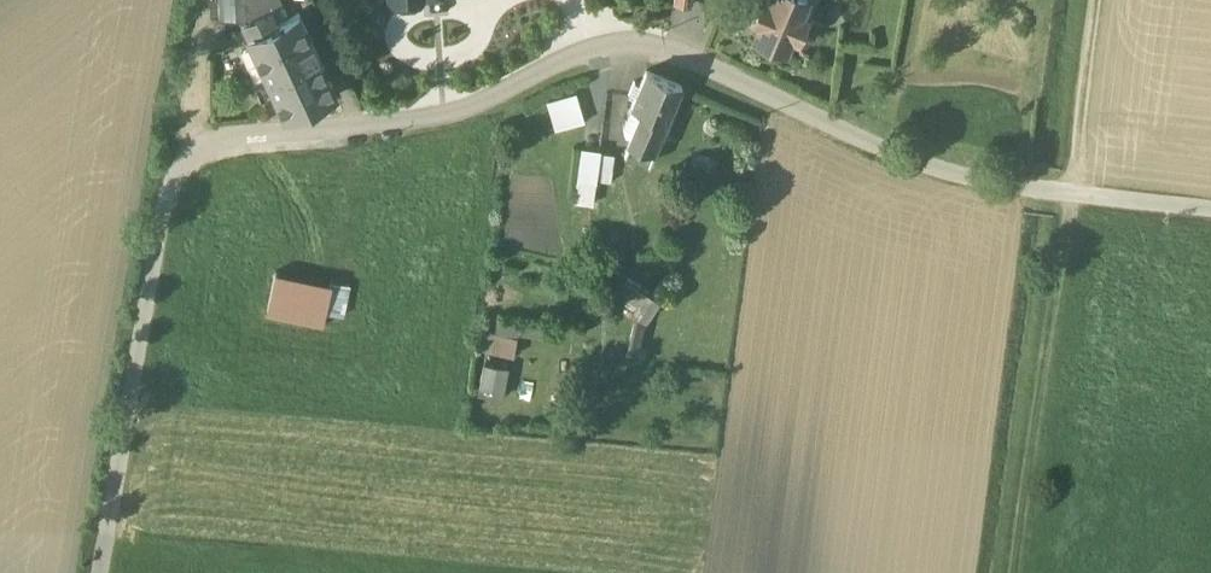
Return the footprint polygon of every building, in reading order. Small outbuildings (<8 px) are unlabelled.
[(226,19),(247,18),(246,0),(225,0),(226,19)] [(768,5),(762,2),(757,15),(763,17),(755,35),(786,48),(791,35),(798,37),(806,16),(800,14),(806,0),(770,0),(768,5)] [(281,20),(276,7),(244,23),(250,35),(270,26),(281,20)] [(299,11),(270,26),(306,104),(335,91),(299,11)] [(306,104),(270,26),(250,35),(287,113),(306,104)] [(683,85),(647,70),(632,105),(668,120),(683,85)] [(578,90),(548,98),(557,129),(587,121),(578,90)] [(668,120),(632,105),(624,125),(625,133),(633,137),(625,152),(650,163),(668,120)] [(597,178),(611,180),(616,150),(584,144),(575,198),(593,201),(597,178)] [(332,282),(276,271),(268,314),(323,325),(326,311),(332,282)] [(627,279),(614,299),(639,315),(649,322),(662,302),(627,279)] [(349,284),(332,281),(332,282),(326,311),(343,315),(349,284)] [(649,322),(639,315),(630,349),(642,352),(649,322)] [(486,351),(514,354),(516,332),(488,329),(486,351)] [(510,371),(486,365),(479,394),(504,400),(510,371)]
